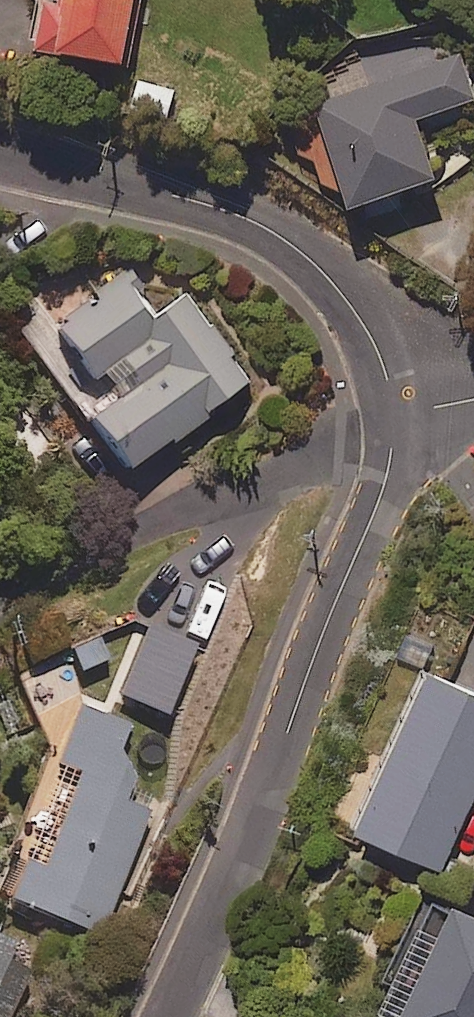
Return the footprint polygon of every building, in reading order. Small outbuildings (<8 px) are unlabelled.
[(29,46),(126,65),(139,0),(39,0),(29,46)] [(461,52),(312,99),(328,147),(314,152),(323,182),(340,177),(348,202),(436,174),(417,116),(473,98),(473,91),(461,52)] [(174,86),(136,79),(129,116),(167,123),(174,86)] [(93,420),(127,467),(258,373),(221,321),(213,327),(189,293),(160,314),(132,276),(32,347),(87,424),(93,420)] [(424,666),(349,826),(441,869),(473,799),(473,690),(424,666)] [(102,934),(173,741),(77,706),(56,762),(79,770),(44,865),(20,855),(4,898),(102,934)] [(432,896),(376,1015),(381,1016),(473,1016),(473,915),(432,896)] [(32,961),(0,947),(0,1016),(8,1016),(32,961)]
